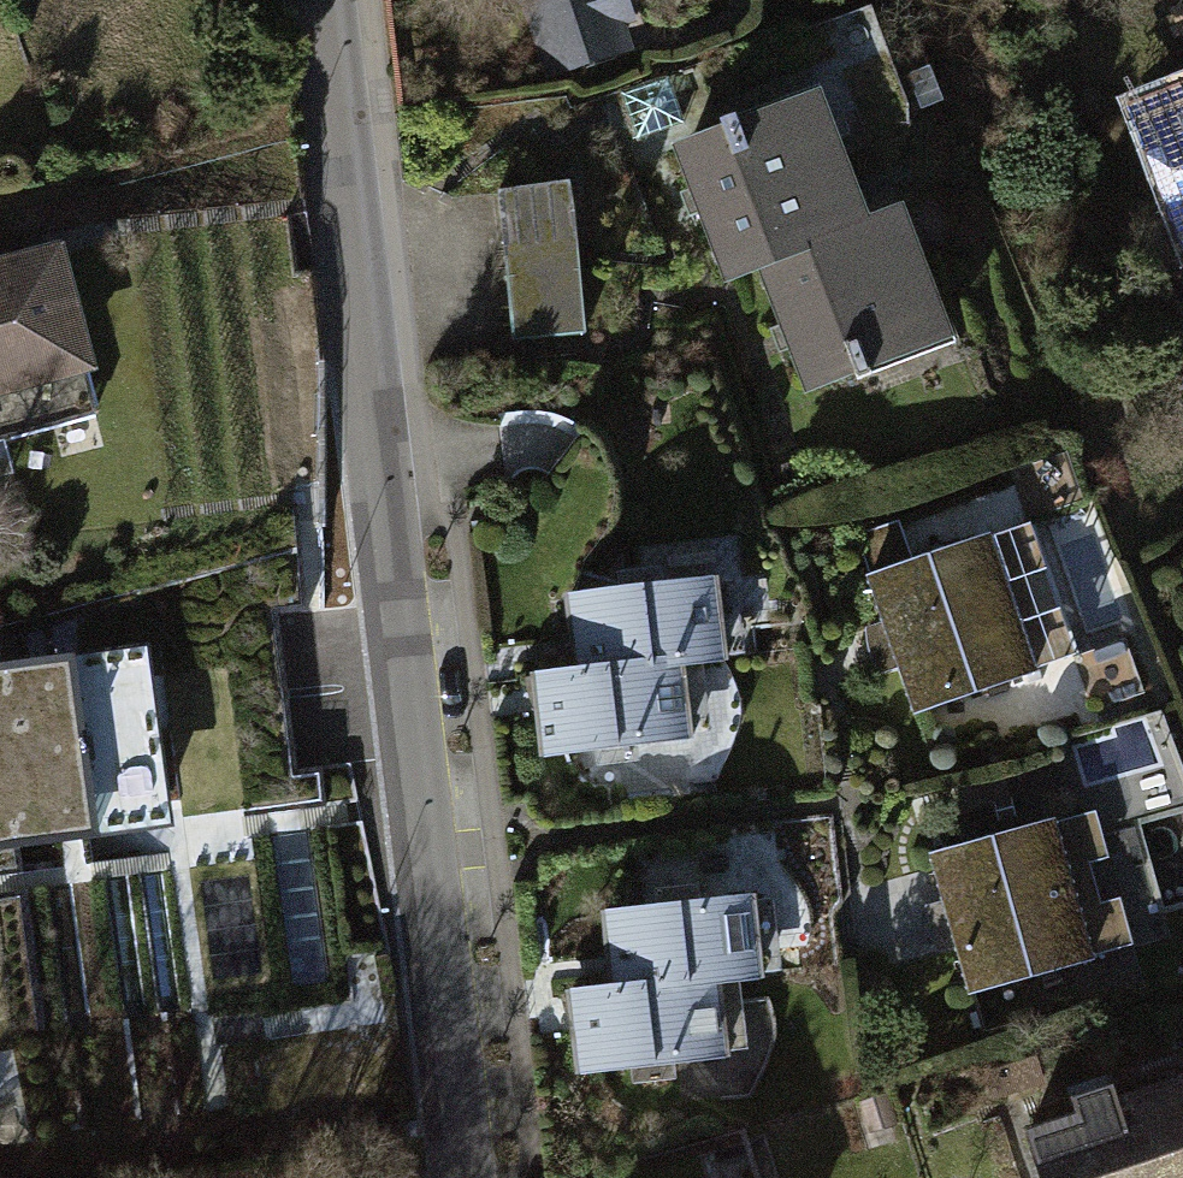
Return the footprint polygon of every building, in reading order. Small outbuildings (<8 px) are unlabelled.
[(746,0),(564,0),(586,68),(751,15),(746,0)] [(1126,108),(1182,259),(1182,87),(1126,108)] [(827,90),(678,136),(724,285),(778,268),(815,386),(957,342),(914,203),(867,218),(827,90)] [(555,176),(487,184),(494,257),(564,249),(555,176)] [(574,325),(564,249),(494,257),(504,334),(574,325)] [(0,261),(0,434),(87,414),(48,250),(0,261)] [(999,531),(864,573),(908,716),(1043,674),(999,531)] [(717,566),(555,578),(561,663),(673,655),(723,651),(717,566)] [(0,668),(0,849),(174,824),(148,646),(0,668)] [(678,738),(673,655),(561,663),(518,666),(524,749),(678,738)] [(1077,817),(923,852),(958,1003),(1112,967),(1077,817)] [(309,838),(320,882),(283,891),(313,1011),(357,1000),(348,965),(394,954),(362,825),(309,838)] [(751,890),(593,900),(598,975),(703,969),(756,965),(751,890)] [(218,1083),(281,1079),(270,931),(207,935),(218,1083)] [(708,1047),(703,969),(598,975),(564,977),(569,1055),(708,1047)] [(1018,1119),(1035,1177),(1182,1177),(1182,1084),(1179,1072),(1018,1119)]
